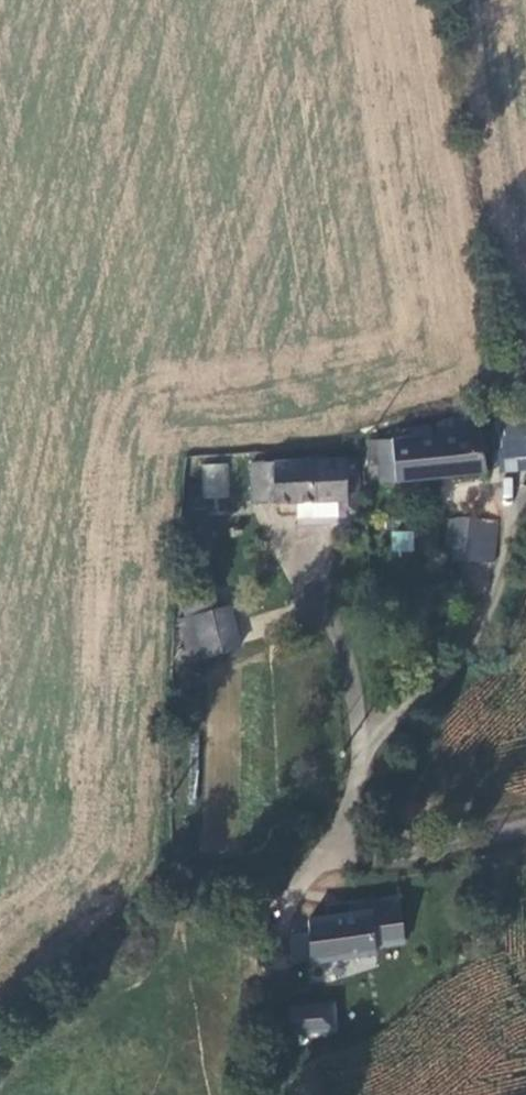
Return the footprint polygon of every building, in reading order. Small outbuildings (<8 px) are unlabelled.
[(495,428),(499,481),(525,479),(525,426),(495,428)] [(378,483),(486,473),(481,428),(389,436),(389,462),(375,463),(378,483)] [(341,499),(340,460),(245,462),(245,487),(245,500),(341,499)] [(202,463),(201,498),(228,499),(228,464),(202,463)] [(499,519),(448,515),(446,546),(451,558),(495,563),(499,519)] [(391,553),(414,552),(413,530),(391,531),(391,553)] [(186,615),(196,659),(232,648),(222,605),(186,615)] [(309,939),(301,941),(307,965),(376,953),(375,950),(405,945),(399,896),(347,902),(347,912),(306,918),(309,939)] [(336,1036),(336,1005),(290,1004),(289,1036),(336,1036)]
